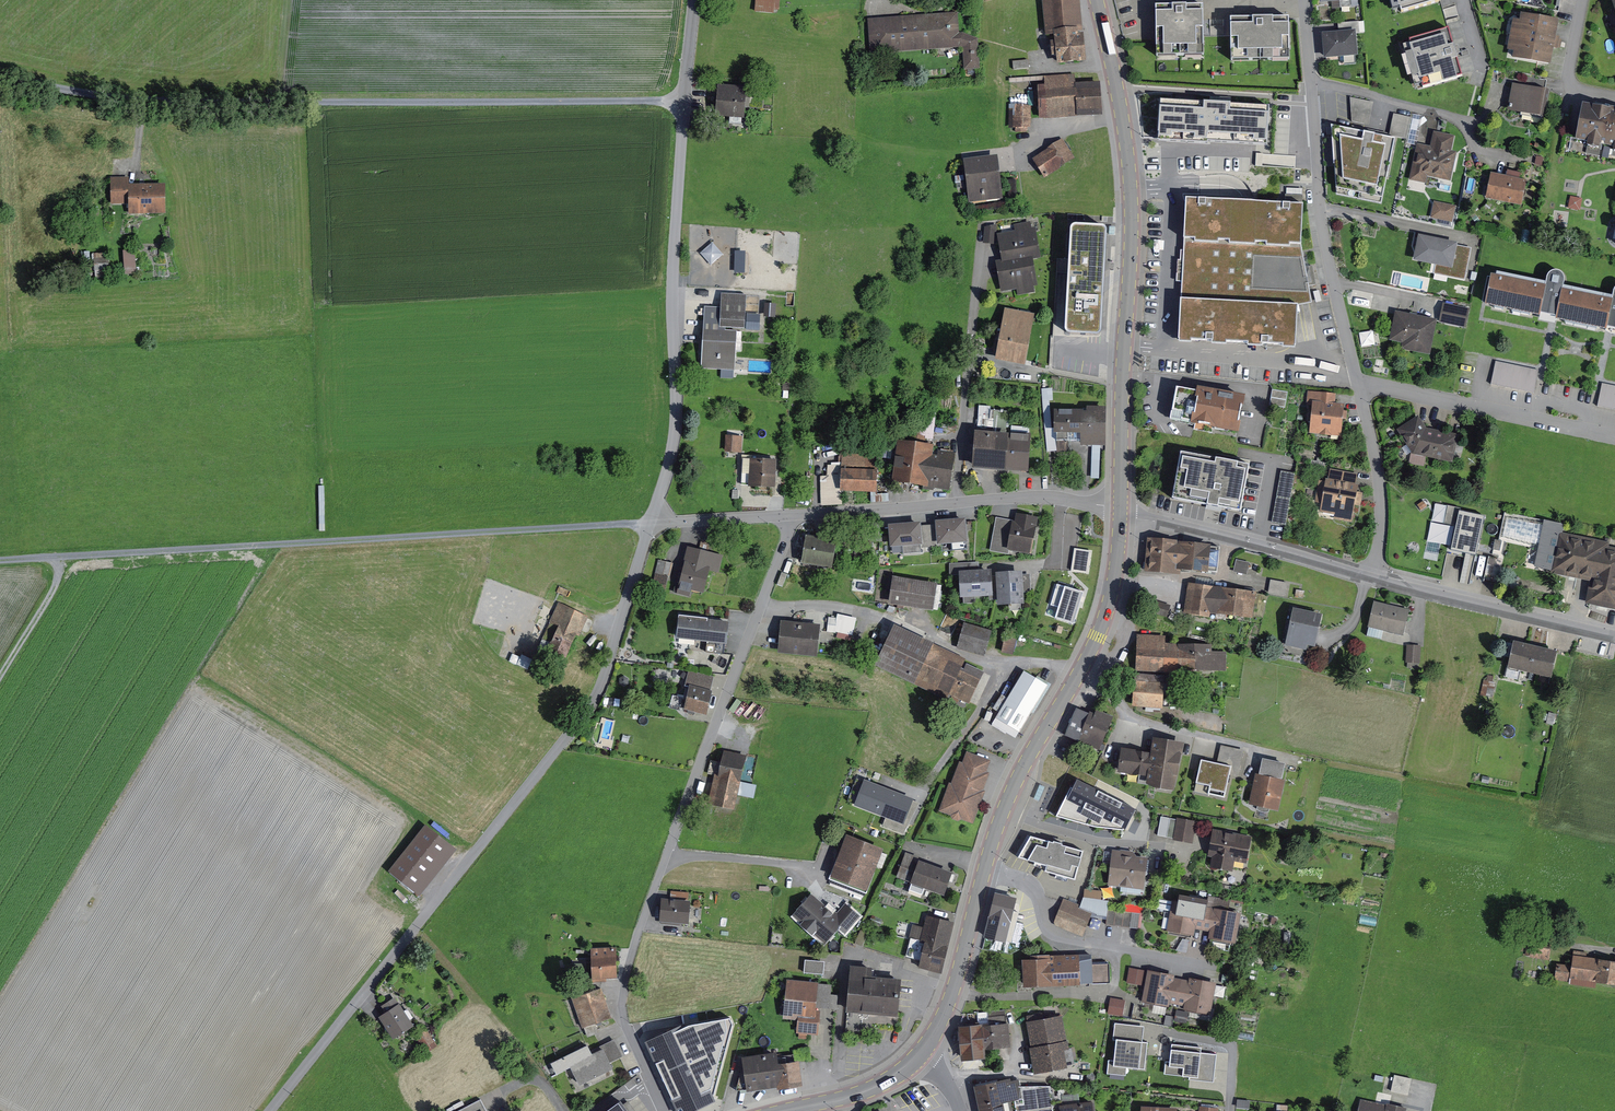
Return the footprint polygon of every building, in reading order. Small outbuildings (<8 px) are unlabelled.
[(757,12),(776,13),(777,7),(784,8),(785,0),(758,0),(757,12)] [(1043,1),(1047,36),(1054,35),(1057,63),(1085,60),(1079,0),(1050,0),(1043,1)] [(1440,0),(1390,0),(1394,14),(1440,1),(1440,0)] [(1204,3),(1154,4),(1155,73),(1289,71),(1288,15),(1227,16),(1227,34),(1205,34),(1204,3)] [(961,13),(871,19),(873,56),(965,50),(966,71),(983,69),(981,37),(962,32),(961,13)] [(1566,22),(1527,13),(1517,56),(1556,65),(1566,22)] [(1462,78),(1448,29),(1401,42),(1415,92),(1462,78)] [(1358,31),(1330,34),(1332,56),(1360,54),(1358,31)] [(1101,115),(1098,83),(1079,85),(1078,73),(1039,76),(1042,119),(1101,115)] [(718,84),(715,116),(744,118),(746,86),(718,84)] [(1553,91),(1516,84),(1511,108),(1549,116),(1553,91)] [(1373,103),(1350,98),(1352,121),(1368,124),(1373,103)] [(1272,105),(1156,99),(1154,142),(1269,148),(1272,105)] [(1033,106),(1017,105),(1017,131),(1032,132),(1033,106)] [(1584,106),(1577,144),(1614,151),(1614,112),(1584,106)] [(1390,130),(1417,136),(1422,115),(1396,108),(1390,130)] [(1384,197),(1396,138),(1351,129),(1332,124),(1338,187),(1384,197)] [(1432,145),(1419,142),(1412,179),(1428,183),(1430,176),(1453,181),(1460,151),(1454,150),(1457,135),(1436,130),(1432,145)] [(1077,156),(1063,137),(1033,158),(1047,177),(1077,156)] [(1002,199),(995,156),(962,161),(969,204),(1002,199)] [(1525,180),(1492,174),(1488,196),(1520,202),(1525,180)] [(131,178),(110,179),(110,205),(131,205),(130,215),(168,214),(168,186),(131,187),(131,178)] [(1307,205),(1186,197),(1183,271),(1179,344),(1296,349),(1300,309),(1312,306),(1304,247),(1307,205)] [(1454,207),(1434,202),(1431,216),(1451,220),(1454,207)] [(1010,259),(997,262),(1003,293),(1044,285),(1039,262),(1047,260),(1039,219),(1003,226),(1010,259)] [(996,238),(996,220),(986,220),(985,238),(996,238)] [(1101,333),(1106,226),(1068,224),(1062,332),(1101,333)] [(1420,234),(1415,260),(1438,265),(1454,268),(1459,244),(1459,242),(1420,234)] [(1474,247),(1459,244),(1454,268),(1438,265),(1436,274),(1467,280),(1474,247)] [(125,245),(127,266),(138,265),(137,245),(125,245)] [(736,246),(736,267),(746,267),(745,246),(736,246)] [(1550,275),(1548,285),(1541,316),(1546,319),(1551,320),(1557,319),(1563,288),(1565,278),(1565,275),(1563,273),(1561,271),(1559,270),(1556,270),(1554,271),(1551,273),(1550,275)] [(1548,285),(1493,274),(1492,278),(1486,305),(1541,316),(1548,285)] [(1614,299),(1563,288),(1557,319),(1608,330),(1614,299)] [(751,293),(724,291),(723,304),(704,303),(702,328),(708,328),(705,365),(738,367),(740,328),(749,328),(751,293)] [(1039,315),(1005,309),(996,358),(1030,364),(1039,315)] [(1439,318),(1397,311),(1392,339),(1406,341),(1404,348),(1433,353),(1439,318)] [(1375,325),(1361,328),(1364,342),(1378,340),(1375,325)] [(1538,371),(1494,363),(1490,382),(1534,391),(1538,371)] [(1287,401),(1289,386),(1274,384),(1272,399),(1287,401)] [(1603,386),(1599,405),(1614,409),(1614,388),(1603,386)] [(1246,397),(1179,387),(1172,420),(1239,433),(1246,397)] [(1340,394),(1310,391),(1308,404),(1314,405),(1311,434),(1346,437),(1349,406),(1339,405),(1340,394)] [(1105,445),(1105,407),(1056,407),(1057,438),(1080,438),(1080,445),(1105,445)] [(1428,427),(1419,414),(1399,428),(1416,453),(1454,461),(1458,433),(1428,427)] [(1033,433),(982,429),(978,467),(1030,471),(1033,433)] [(744,437),(728,435),(727,452),(742,453),(744,437)] [(940,444),(899,438),(893,483),(954,491),(959,455),(939,452),(940,444)] [(878,491),(878,446),(845,446),(845,491),(878,491)] [(1228,462),(1181,453),(1174,498),(1243,511),(1251,466),(1228,462)] [(780,460),(753,458),(751,486),(779,488),(780,460)] [(1282,465),(1274,518),(1288,520),(1296,467),(1282,465)] [(1362,473),(1333,468),(1331,484),(1323,483),(1318,514),(1354,520),(1362,473)] [(1447,516),(1452,518),(1456,503),(1451,502),(1447,516)] [(1485,515),(1461,510),(1453,547),(1478,552),(1485,515)] [(997,515),(990,545),(1033,556),(1042,519),(1020,514),(1019,520),(997,515)] [(937,543),(968,540),(965,516),(935,519),(935,523),(937,541),(937,543)] [(1535,566),(1556,571),(1566,531),(1568,524),(1547,518),(1535,566)] [(888,523),(889,545),(922,542),(921,524),(920,520),(888,523)] [(921,524),(922,542),(937,541),(935,523),(921,524)] [(1596,581),(1591,601),(1614,607),(1614,543),(1566,531),(1556,571),(1596,581)] [(839,542),(807,537),(803,565),(835,570),(839,542)] [(1210,547),(1149,540),(1146,571),(1180,574),(1180,569),(1206,572),(1210,547)] [(723,558),(692,549),(688,561),(720,569),(723,558)] [(660,556),(656,577),(668,580),(673,558),(660,556)] [(1248,563),(1236,560),(1233,572),(1246,575),(1248,563)] [(715,569),(687,563),(682,583),(711,590),(715,569)] [(989,571),(960,573),(962,595),(991,594),(989,571)] [(1020,572),(997,574),(999,603),(1022,601),(1020,572)] [(1289,590),(1290,577),(1272,575),(1270,589),(1289,590)] [(942,585),(894,579),(890,605),(939,612),(942,585)] [(1256,590),(1193,580),(1188,607),(1252,617),(1256,590)] [(1082,592),(1057,584),(1051,604),(1059,607),(1056,617),(1073,622),(1082,592)] [(590,615),(560,601),(551,621),(558,625),(577,633),(581,635),(590,615)] [(1407,611),(1375,603),(1370,625),(1402,633),(1407,611)] [(1321,615),(1294,609),(1287,644),(1304,648),(1306,642),(1314,644),(1321,615)] [(859,620),(838,615),(835,631),(856,636),(859,620)] [(734,624),(683,620),(681,640),(733,645),(734,624)] [(823,627),(787,624),(785,654),(820,656),(823,627)] [(993,630),(963,624),(958,648),(988,654),(993,630)] [(566,656),(577,633),(558,625),(548,648),(566,656)] [(937,646),(901,628),(891,647),(900,651),(889,673),(917,687),(937,646)] [(1171,634),(1140,634),(1139,667),(1210,669),(1210,642),(1171,642),(1171,634)] [(1016,639),(1004,637),(1001,652),(1013,654),(1016,639)] [(1558,649),(1519,639),(1513,663),(1552,673),(1558,649)] [(1420,646),(1407,646),(1407,661),(1419,662),(1420,646)] [(968,661),(943,649),(923,687),(949,700),(968,661)] [(991,677),(972,668),(961,691),(980,700),(991,677)] [(1049,684),(1024,670),(996,717),(1016,728),(1019,730),(1021,731),(1049,684)] [(711,678),(687,672),(684,685),(689,686),(683,708),(702,713),(711,678)] [(1165,676),(1139,676),(1139,705),(1165,705),(1165,676)] [(1112,715),(1080,702),(1069,730),(1102,743),(1112,715)] [(1155,736),(1152,748),(1124,742),(1118,770),(1146,776),(1144,783),(1174,790),(1185,743),(1155,736)] [(1219,762),(1232,765),(1230,773),(1241,775),(1247,749),(1223,744),(1219,762)] [(748,755),(726,750),(715,802),(737,806),(748,755)] [(995,763),(963,751),(941,811),(975,822),(995,763)] [(1264,757),(1260,773),(1283,778),(1286,762),(1264,757)] [(1219,762),(1202,758),(1197,781),(1211,785),(1209,792),(1225,796),(1230,773),(1232,765),(1219,762)] [(1260,773),(1257,772),(1250,803),(1280,810),(1287,779),(1283,778),(1260,773)] [(914,797),(864,778),(853,804),(904,824),(914,797)] [(1135,810),(1076,780),(1066,799),(1125,829),(1135,810)] [(1045,787),(1040,785),(1034,799),(1039,801),(1045,787)] [(1199,822),(1176,817),(1171,838),(1194,843),(1199,822)] [(461,846),(430,822),(393,869),(424,893),(461,846)] [(1254,835),(1215,827),(1210,852),(1249,860),(1254,835)] [(888,846),(853,834),(836,881),(871,893),(888,846)] [(1018,856),(1047,864),(1046,870),(1076,878),(1084,850),(1031,835),(1018,856)] [(1149,853),(1117,847),(1111,878),(1142,884),(1149,853)] [(959,871),(906,852),(897,878),(949,897),(959,871)] [(1022,887),(1000,881),(984,940),(1007,946),(1022,887)] [(816,890),(795,913),(827,943),(843,925),(847,929),(863,911),(847,896),(836,908),(816,890)] [(696,898),(665,897),(664,923),(695,925),(696,898)] [(1239,909),(1177,898),(1171,930),(1233,942),(1239,909)] [(1093,912),(1072,904),(1064,924),(1085,932),(1093,912)] [(952,923),(929,917),(927,925),(914,921),(906,956),(920,959),(918,967),(940,972),(952,923)] [(1534,945),(1533,954),(1551,956),(1552,946),(1534,945)] [(620,947),(594,949),(596,981),(622,979),(620,947)] [(1078,952),(1024,956),(1027,989),(1081,985),(1078,952)] [(1577,956),(1575,978),(1614,981),(1614,959),(1577,956)] [(828,960),(802,958),(801,969),(827,970),(828,960)] [(851,962),(847,1009),(897,1013),(900,982),(875,980),(876,964),(851,962)] [(1129,978),(1145,979),(1146,964),(1130,963),(1129,978)] [(1215,981),(1153,969),(1147,1001),(1209,1013),(1215,981)] [(825,982),(787,978),(783,1012),(822,1017),(825,982)] [(605,987),(569,1000),(580,1029),(615,1017),(605,987)] [(1125,1010),(1126,994),(1112,993),(1110,1009),(1125,1010)] [(401,1003),(382,1017),(400,1041),(419,1026),(401,1003)] [(646,1040),(678,1110),(692,1110),(717,1101),(736,1023),(731,1016),(689,1023),(682,1027),(681,1024),(646,1040)] [(1060,1017),(1026,1024),(1035,1072),(1065,1066),(1061,1048),(1066,1047),(1060,1017)] [(824,1022),(800,1021),(799,1038),(822,1040),(824,1022)] [(1009,1022),(962,1025),(964,1053),(1010,1050),(1009,1022)] [(1117,1038),(1144,1041),(1146,1025),(1116,1022),(1115,1038),(1117,1038)] [(439,1043),(429,1029),(417,1038),(427,1052),(439,1043)] [(602,1048),(609,1062),(623,1055),(615,1038),(591,1051),(592,1053),(602,1048)] [(1115,1060),(1114,1065),(1128,1067),(1147,1068),(1149,1042),(1144,1041),(1117,1038),(1115,1060)] [(1172,1049),(1171,1061),(1167,1060),(1166,1073),(1191,1076),(1191,1078),(1215,1081),(1218,1053),(1202,1052),(1203,1046),(1172,1043),(1172,1049)] [(592,1053),(568,1065),(578,1085),(612,1068),(609,1062),(602,1048),(592,1053)] [(782,1051),(747,1057),(753,1089),(781,1084),(783,1090),(808,1085),(805,1064),(785,1068),(782,1051)] [(1128,1067),(1114,1065),(1115,1060),(1110,1059),(1109,1073),(1128,1075),(1128,1067)] [(1396,1069),(1392,1086),(1409,1089),(1413,1073),(1396,1069)] [(975,1088),(977,1097),(979,1110),(1052,1110),(1049,1087),(1019,1087),(1018,1081),(1010,1083),(1009,1080),(975,1088)] [(457,1110),(488,1110),(482,1098),(457,1110)] [(1366,1100),(1364,1110),(1405,1110),(1406,1107),(1366,1100)]
